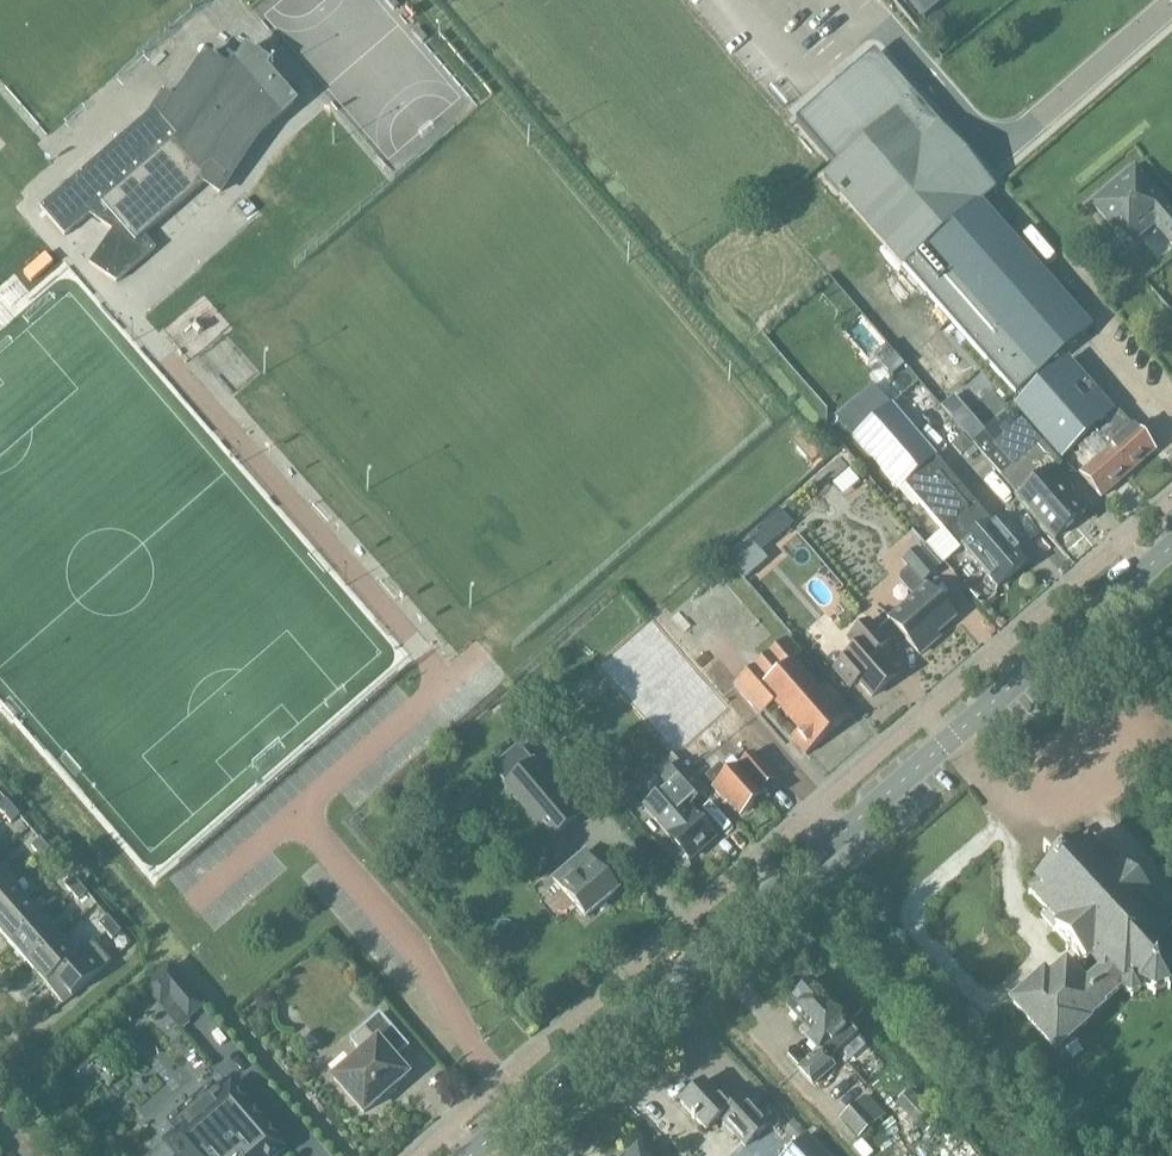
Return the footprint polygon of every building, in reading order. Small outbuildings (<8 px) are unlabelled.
[(921,19),(943,0),(904,0),(921,19)] [(154,109),(40,208),(65,236),(91,214),(104,222),(103,224),(113,231),(89,265),(116,284),(155,250),(143,236),(205,182),(207,181),(207,182),(207,181),(215,187),(213,189),(220,194),(259,136),(280,117),(294,105),(266,73),(270,67),(246,50),(235,65),(234,64),(233,66),(235,67),(228,72),(205,56),(175,101),(163,94),(154,107),(154,108),(153,108),(154,109)] [(818,119),(804,131),(806,134),(835,167),(824,176),(852,208),(903,267),(1006,384),(1012,391),(1016,395),(1029,383),(1034,389),(1015,405),(1062,459),(1077,446),(1094,432),(1102,441),(1096,447),(1099,451),(1104,447),(1128,475),(1155,451),(1141,435),(1135,428),(1134,429),(1111,402),(1102,410),(1062,364),(1045,379),(1042,382),(1037,376),(1092,328),(980,201),(994,189),(993,187),(988,182),(883,62),(818,119)] [(1092,203),(1117,232),(1120,230),(1132,244),(1157,223),(1171,241),(1171,210),(1135,166),(1092,203)] [(905,366),(895,354),(888,345),(875,356),(882,365),(892,377),(905,366)] [(952,419),(963,409),(953,397),(941,407),(952,419)] [(904,485),(936,458),(891,406),(890,407),(854,439),(898,490),(904,485)] [(1058,462),(1042,443),(1041,445),(1021,422),(994,445),(985,434),(973,444),(1034,514),(1055,538),(1085,513),(1048,471),(1058,462)] [(1094,432),(1077,446),(1093,464),(1081,475),(1087,482),(1102,498),(1128,475),(1104,447),(1099,451),(1096,447),(1102,441),(1094,432)] [(963,436),(952,445),(962,456),(965,454),(969,459),(977,452),(963,436)] [(936,458),(904,485),(942,530),(927,543),(945,563),(960,550),(963,547),(998,588),(1027,563),(991,521),(936,458)] [(763,524),(746,537),(759,552),(775,539),(792,525),(780,509),(763,524)] [(924,546),(918,551),(927,561),(935,571),(941,566),(924,546)] [(889,620),(920,655),(940,639),(937,635),(955,619),(927,587),(926,588),(922,584),(936,572),(935,571),(927,561),(918,551),(917,550),(904,562),(908,568),(900,575),(898,582),(913,599),(889,620)] [(617,651),(599,667),(678,757),(679,758),(732,709),(653,618),(617,651)] [(841,662),(833,669),(850,688),(858,680),(873,698),(898,676),(878,652),(889,643),(870,621),(848,640),(856,649),(841,662)] [(761,663),(734,687),(761,717),(775,704),(798,731),(799,732),(792,739),(806,756),(852,715),(837,698),(826,685),(818,692),(793,663),(802,654),(789,639),(774,652),(761,663)] [(804,655),(797,662),(809,676),(817,669),(804,655)] [(12,721),(17,716),(7,705),(2,709),(12,721)] [(530,761),(517,746),(490,769),(503,784),(501,786),(549,842),(581,815),(533,758),(530,761)] [(773,780),(761,765),(751,754),(728,774),(721,765),(707,777),(715,786),(712,788),(724,801),(726,799),(740,815),(757,800),(755,799),(760,794),(758,792),(762,789),(762,790),(773,780)] [(666,836),(671,841),(688,860),(716,836),(693,811),(693,812),(689,808),(706,792),(673,755),(655,771),(663,779),(663,780),(668,785),(643,807),(668,834),(666,836)] [(634,790),(623,799),(630,807),(641,797),(634,790)] [(5,816),(14,808),(7,801),(0,807),(0,810),(5,816)] [(14,808),(5,816),(12,824),(20,816),(14,808)] [(32,847),(39,855),(48,847),(41,839),(32,847)] [(1013,1004),(1025,1017),(1043,1037),(1055,1050),(1073,1033),(1072,1032),(1120,987),(1123,990),(1123,991),(1131,995),(1137,992),(1141,987),(1154,992),(1167,988),(1171,978),(1171,967),(1169,961),(1171,960),(1171,915),(1171,913),(1160,923),(1146,907),(1151,902),(1108,854),(1103,858),(1087,841),(1068,858),(1064,853),(1047,852),(1045,850),(1044,851),(1046,853),(1045,870),(1050,875),(1031,892),(1047,910),(1042,915),(1093,971),(1081,982),(1066,966),(1049,982),(1044,976),(1013,1004)] [(54,855),(53,856),(62,867),(75,857),(65,846),(54,855)] [(48,847),(39,855),(46,862),(53,856),(54,855),(48,847)] [(583,851),(550,880),(584,920),(618,891),(583,851)] [(9,880),(0,870),(0,887),(9,880)] [(66,886),(73,893),(81,886),(75,878),(66,886)] [(25,899),(9,880),(0,887),(0,922),(25,899)] [(81,886),(73,893),(79,901),(88,894),(81,886)] [(12,945),(42,919),(25,899),(0,922),(0,932),(12,945)] [(99,924),(106,932),(115,925),(108,917),(99,924)] [(12,945),(29,965),(59,938),(42,919),(12,945)] [(115,925),(106,932),(113,940),(122,932),(115,925)] [(29,965),(45,984),(76,958),(59,938),(29,965)] [(76,958),(45,984),(63,1005),(112,963),(94,942),(76,958)] [(170,968),(146,988),(162,1006),(171,998),(190,1020),(204,1008),(170,968)] [(795,1001),(788,1007),(814,1035),(809,1039),(820,1051),(799,1070),(814,1086),(835,1067),(829,1061),(857,1036),(848,1026),(851,1023),(813,982),(794,999),(795,1001)] [(963,1014),(939,1036),(951,1049),(975,1027),(963,1014)] [(404,1044),(408,1049),(409,1048),(380,1015),(351,1040),(363,1055),(335,1079),(364,1113),(408,1076),(390,1056),(404,1044)] [(693,1092),(679,1105),(705,1133),(718,1121),(744,1149),(768,1126),(740,1095),(733,1101),(725,1092),(719,1098),(704,1082),(693,1092)] [(284,1149),(231,1086),(166,1142),(167,1143),(152,1155),(276,1155),(284,1149)] [(909,1092),(896,1104),(917,1127),(930,1115),(909,1092)] [(866,1096),(839,1120),(857,1140),(884,1116),(866,1096)] [(808,1134),(803,1139),(786,1155),(828,1155),(808,1134)] [(952,1152),(956,1155),(975,1155),(963,1142),(952,1152)] [(638,1147),(628,1155),(647,1155),(638,1147)]
